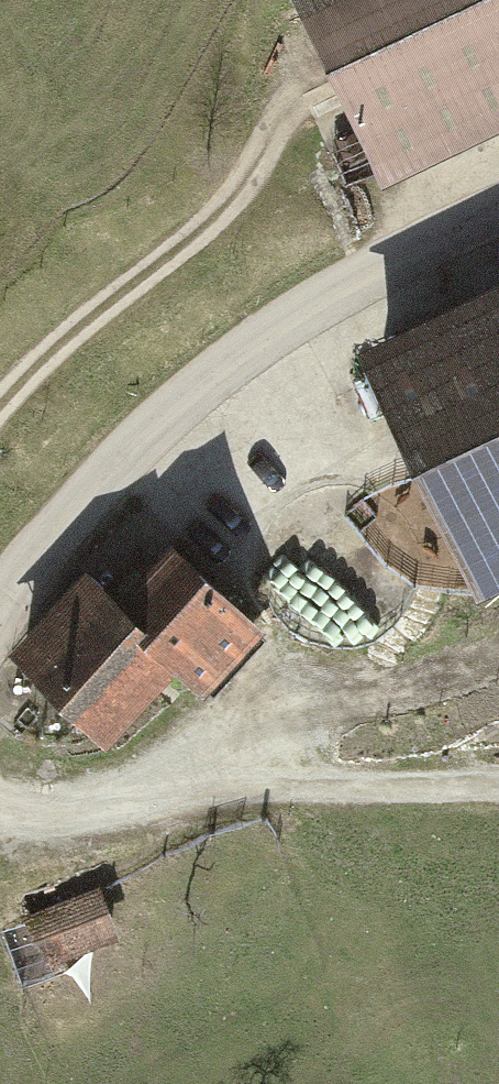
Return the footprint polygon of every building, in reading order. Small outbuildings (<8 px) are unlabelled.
[(378,209),(498,151),(498,0),(276,0),(378,209)] [(355,373),(482,627),(498,619),(498,302),(355,373)] [(0,674),(0,688),(91,774),(169,691),(201,720),(264,653),(170,565),(119,619),(83,586),(0,674)] [(98,903),(18,935),(38,985),(118,954),(98,903)]
